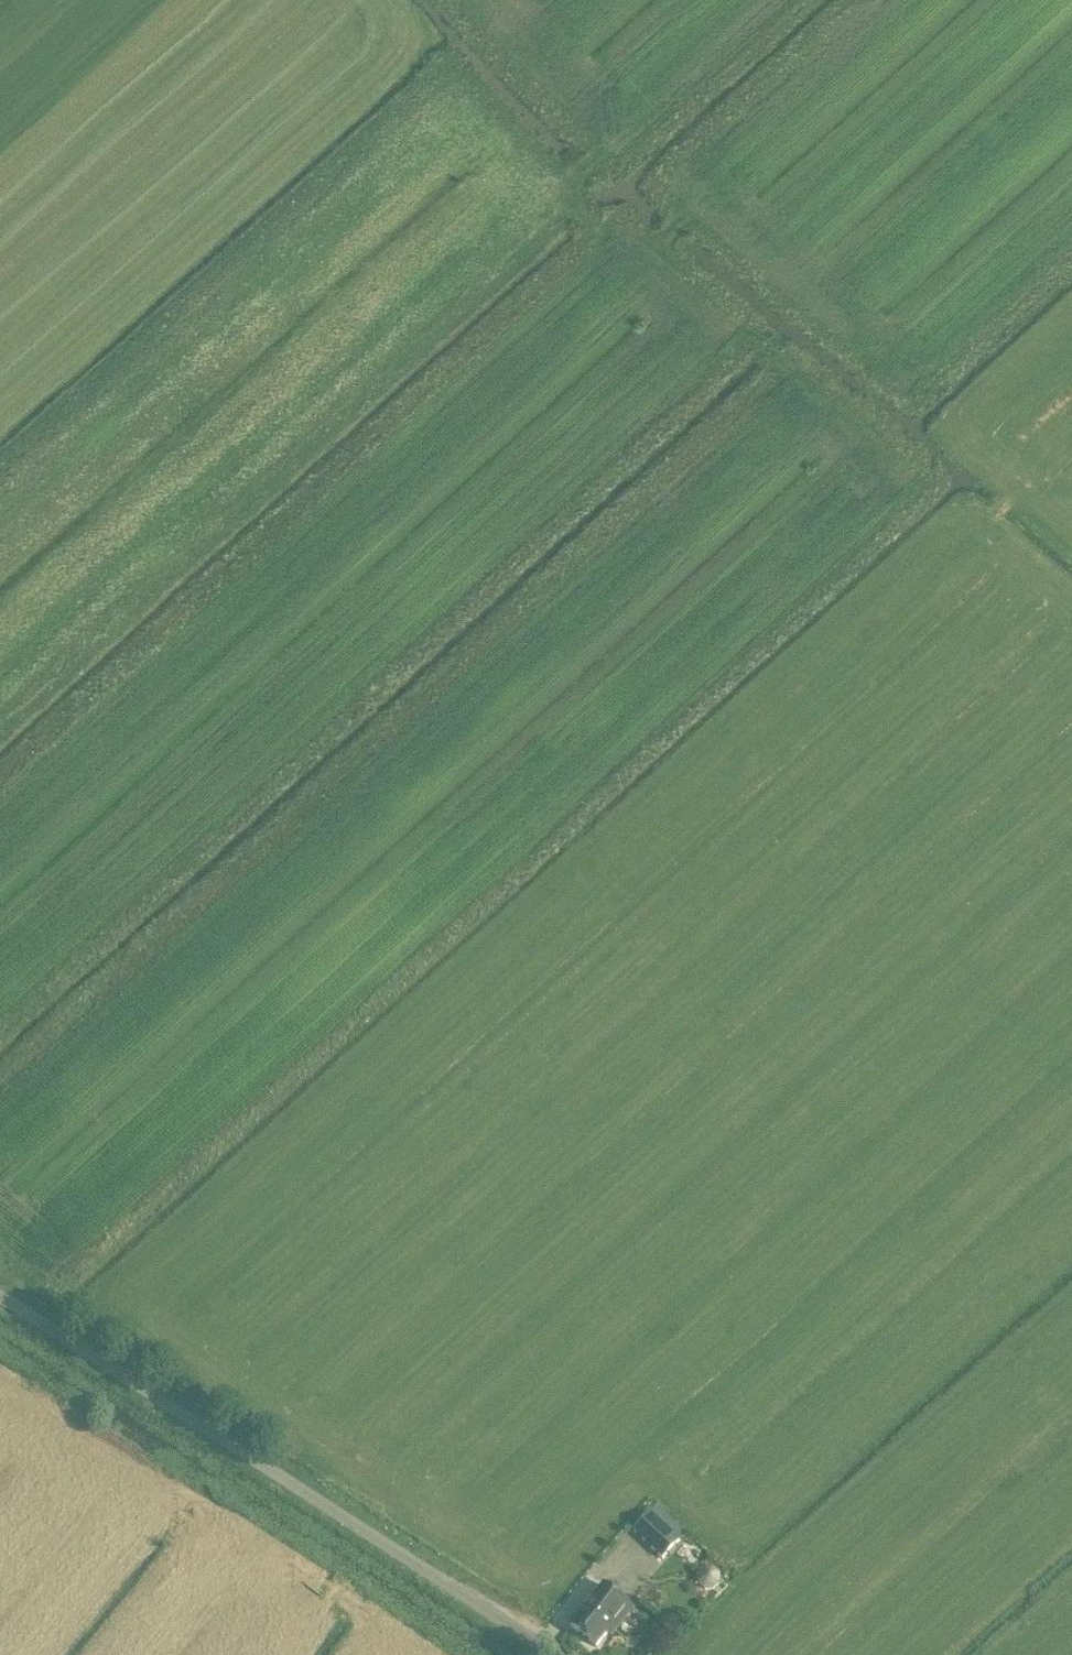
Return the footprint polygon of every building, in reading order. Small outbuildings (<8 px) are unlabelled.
[(664,1560),(687,1536),(658,1508),(635,1533),(664,1560)] [(722,1581),(722,1571),(715,1564),(705,1564),(698,1571),(698,1581),(705,1588),(715,1588),(722,1581)] [(605,1587),(600,1593),(572,1628),(597,1648),(630,1607),(605,1587)]
